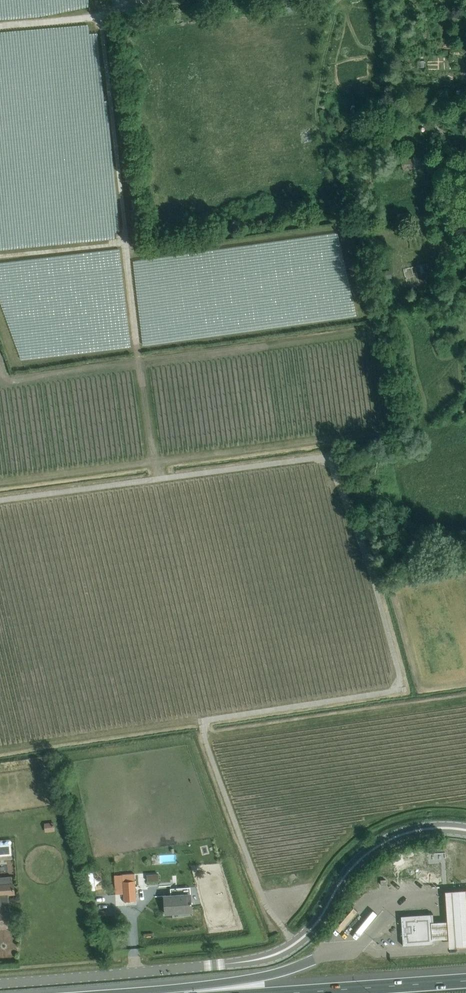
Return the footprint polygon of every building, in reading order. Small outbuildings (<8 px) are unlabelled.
[(395,280),(394,272),(387,273),(388,281),(395,280)] [(432,322),(432,313),(423,313),(423,322),(432,322)] [(57,824),(48,824),(48,834),(58,834),(57,824)] [(124,894),(124,901),(135,900),(134,874),(115,875),(115,894),(124,894)] [(10,926),(10,915),(8,893),(14,893),(14,882),(12,882),(0,882),(0,894),(2,911),(0,912),(0,926),(10,926)] [(446,892),(449,949),(465,948),(465,891),(446,892)] [(184,894),(171,895),(164,896),(165,914),(173,913),(173,910),(179,909),(180,911),(192,910),(191,896),(184,896),(184,894)] [(403,947),(405,946),(433,944),(433,945),(434,944),(434,943),(433,943),(431,916),(432,916),(432,914),(401,916),(403,947)]
